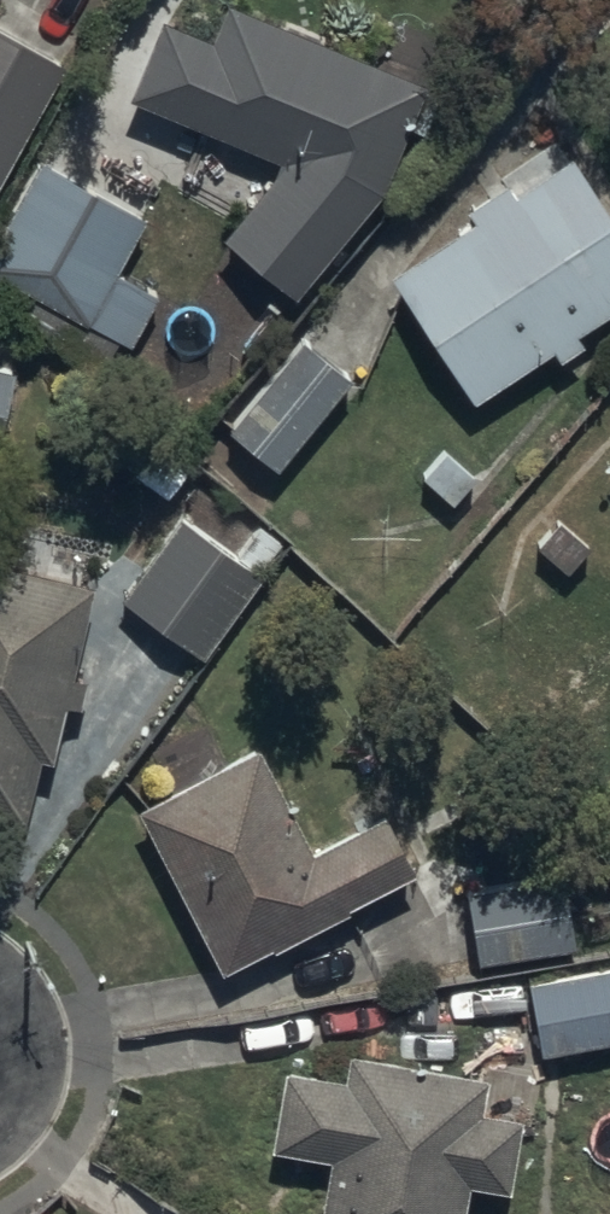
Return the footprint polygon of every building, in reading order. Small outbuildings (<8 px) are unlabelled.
[(77,34),(13,0),(0,0),(0,180),(77,34)] [(257,0),(224,0),(213,24),(166,2),(129,85),(280,153),(223,225),(299,285),(389,173),(422,74),(257,0)] [(392,261),(474,391),(548,337),(557,352),(588,332),(581,322),(609,301),(609,199),(574,143),(520,182),(511,167),(464,198),(470,209),(392,261)] [(40,147),(0,218),(0,262),(133,336),(161,288),(117,263),(150,206),(40,147)] [(228,419),(272,456),(349,367),(305,329),(228,419)] [(0,349),(0,431),(1,432),(14,351),(0,349)] [(259,516),(237,548),(181,508),(123,588),(207,649),(266,568),(260,565),(283,533),(259,516)] [(0,544),(0,803),(26,810),(43,745),(53,748),(67,696),(80,699),(89,666),(76,663),(94,568),(0,544)] [(266,736),(137,798),(220,963),(419,864),(387,800),(316,836),(266,736)] [(567,864),(466,883),(479,955),(579,937),(567,864)] [(531,971),(540,1048),(609,1037),(609,960),(531,971)] [(349,1045),(346,1067),(286,1059),(275,1135),(328,1142),(318,1213),(460,1213),(466,1173),(511,1178),(520,1103),(480,1101),(484,1065),(482,1065),(349,1045)]
